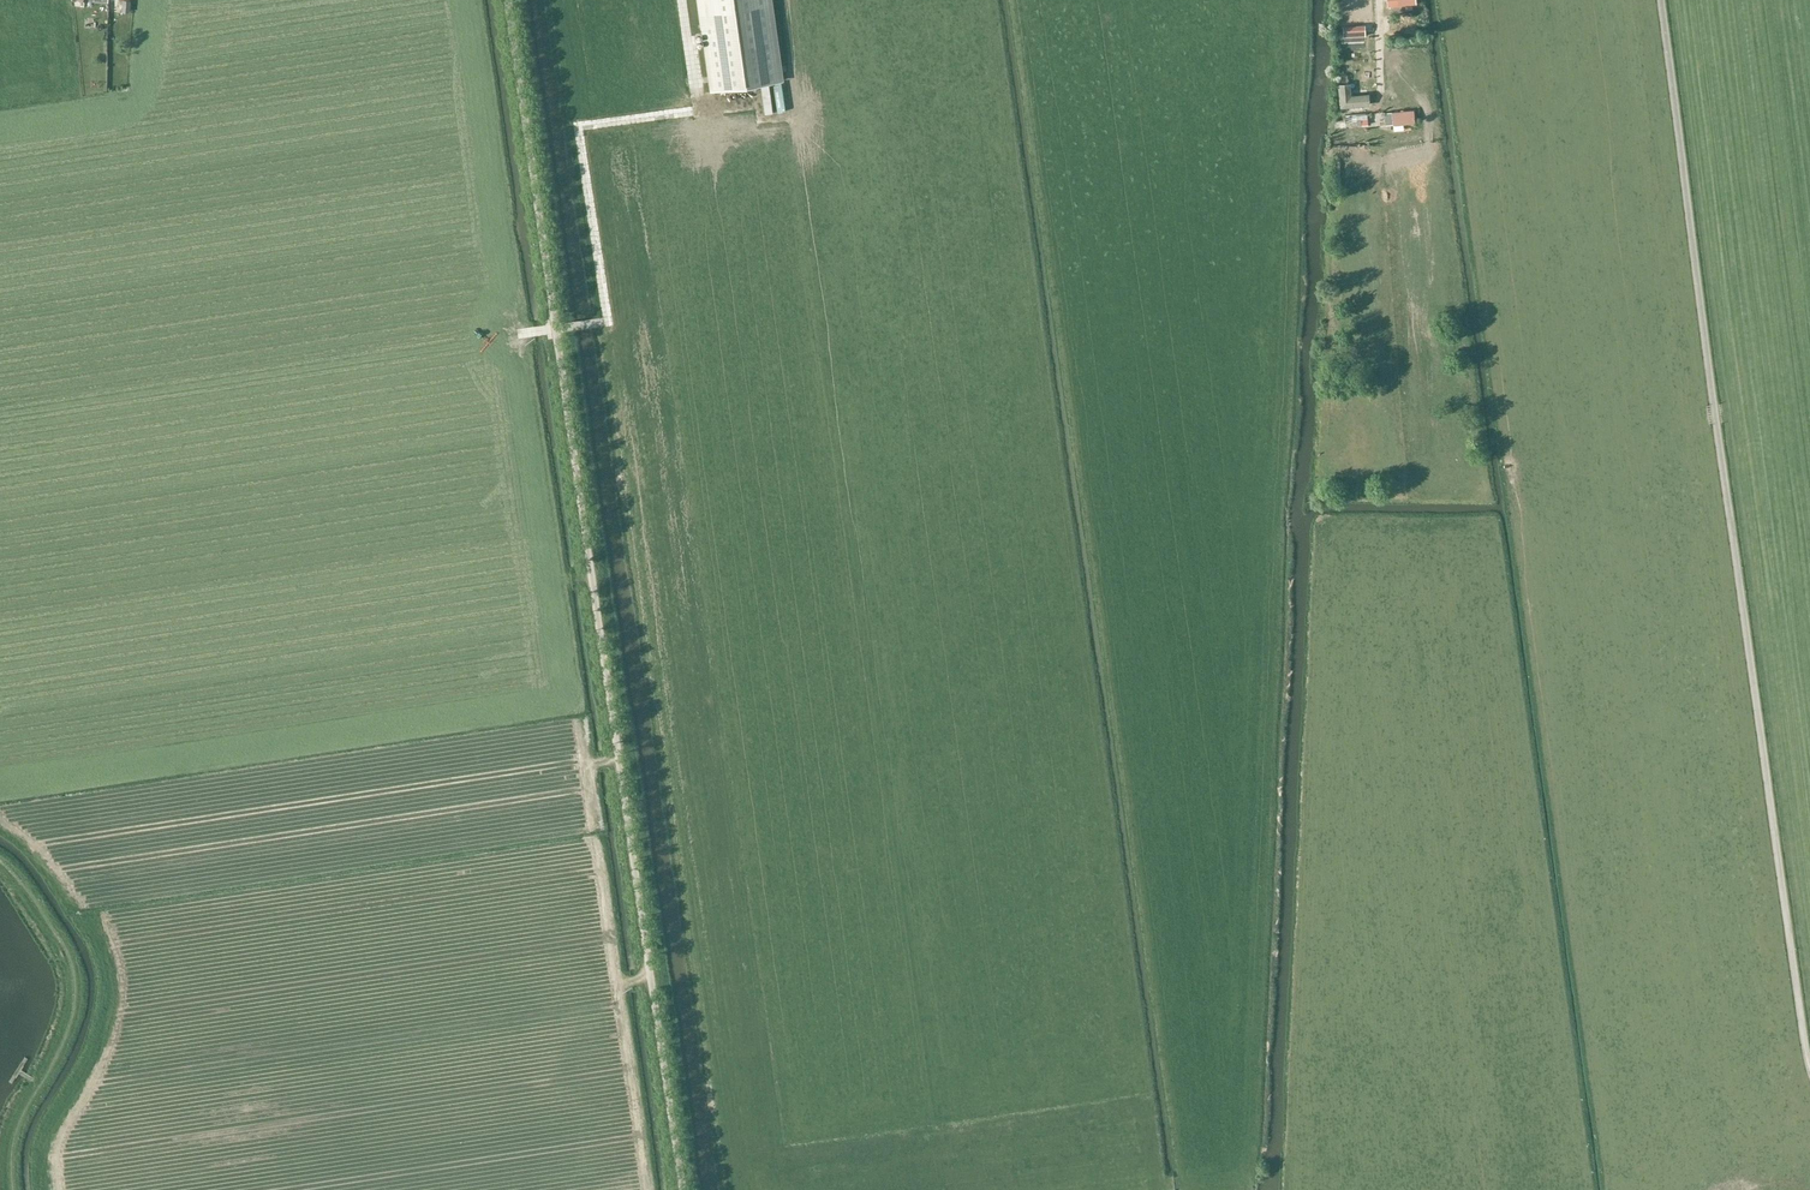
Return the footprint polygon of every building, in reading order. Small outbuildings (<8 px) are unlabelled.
[(131,1),(123,0),(122,12),(130,13),(131,1)] [(770,0),(698,0),(713,90),(781,81),(770,0)] [(86,3),(85,18),(93,19),(94,4),(86,3)] [(1365,36),(1365,23),(1350,24),(1351,36),(1365,36)] [(124,44),(113,43),(113,51),(123,52),(124,44)] [(1384,119),(1379,120),(1380,125),(1393,123),(1393,124),(1415,122),(1414,109),(1392,112),(1384,113),(1384,119)] [(1368,125),(1366,112),(1350,113),(1352,126),(1368,125)]
